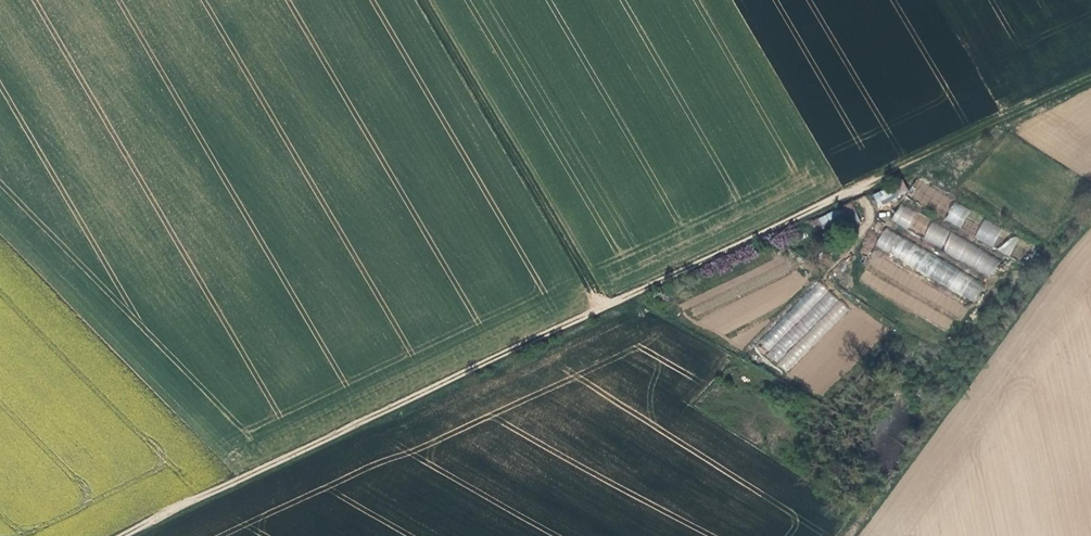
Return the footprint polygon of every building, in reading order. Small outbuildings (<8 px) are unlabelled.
[(901,179),(873,196),(879,206),(907,189),(901,179)] [(918,180),(909,195),(931,208),(940,192),(918,180)] [(974,235),(983,217),(955,202),(945,221),(974,235)] [(900,204),(892,221),(923,237),(931,220),(900,204)] [(818,217),(824,231),(838,225),(833,211),(818,217)] [(984,219),(974,238),(991,246),(1001,227),(984,219)] [(932,222),(922,239),(990,277),(999,260),(932,222)] [(984,282),(884,229),(874,248),(974,301),(984,282)] [(1013,235),(1011,238),(1002,231),(993,244),(1017,262),(1028,246),(1013,235)] [(785,373),(848,310),(819,281),(755,344),(785,373)]
